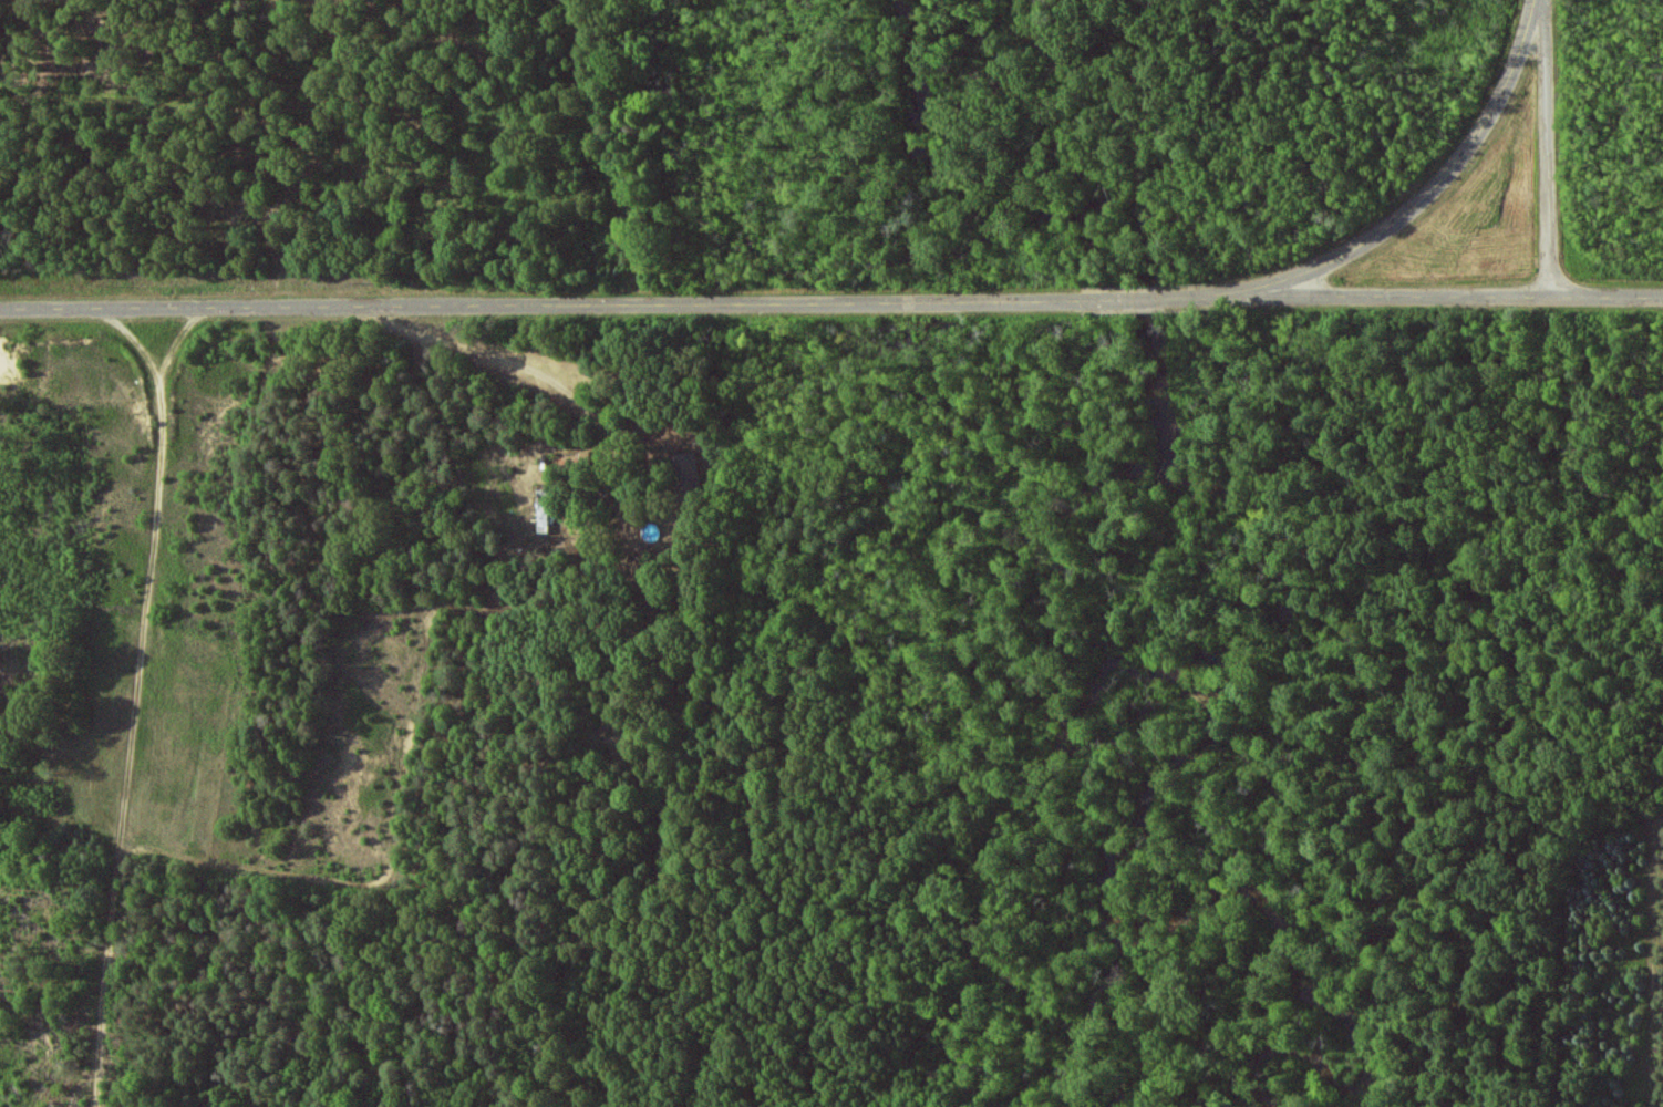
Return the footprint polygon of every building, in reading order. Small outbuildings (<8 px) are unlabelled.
[(699,485),(696,453),(673,455),(677,488),(699,485)]
